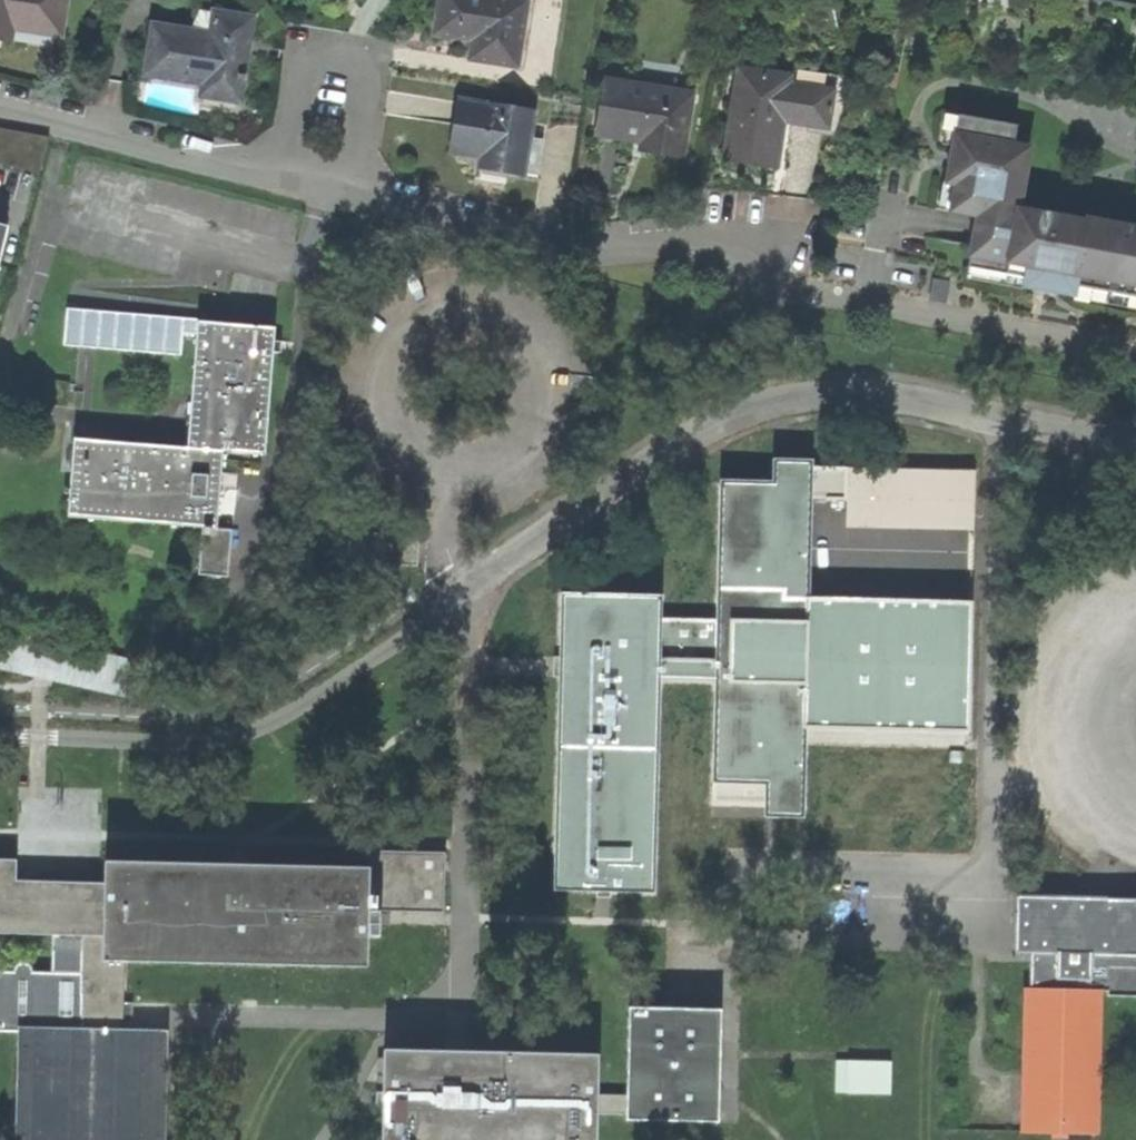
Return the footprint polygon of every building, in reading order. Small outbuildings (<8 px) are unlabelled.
[(5,44),(8,30),(57,38),(63,0),(0,0),(0,43),(5,44)] [(514,0),(440,0),(435,34),(448,36),(461,38),(461,34),(475,37),(471,59),(516,66),(526,2),(514,0)] [(188,33),(151,26),(143,74),(171,78),(201,83),(198,96),(234,102),(249,19),(198,12),(188,33)] [(755,165),(775,168),(782,120),(827,127),(831,98),(787,91),(789,79),(739,71),(726,161),(755,165)] [(643,141),(641,149),(651,150),(682,155),(691,96),(608,83),(600,134),(619,137),(643,141)] [(529,138),(533,113),(460,102),(453,151),(483,156),(481,168),(493,169),(537,176),(543,140),(529,138)] [(942,144),(953,146),(959,116),(948,114),(942,144)] [(959,116),(953,146),(952,153),(957,154),(955,167),(949,166),(946,184),(955,185),(950,211),(950,212),(978,217),(968,268),(1007,275),(1007,272),(1071,283),(1071,286),(1075,287),(1135,298),(1135,228),(1085,219),(1084,225),(1018,213),(1024,180),(1021,180),(1024,166),(1027,166),(1030,148),(1014,145),(1017,127),(959,116)] [(618,145),(641,149),(643,141),(619,137),(618,145)] [(939,209),(950,211),(955,185),(946,184),(943,183),(939,209)] [(0,227),(0,260),(8,229),(0,227)] [(1057,284),(1071,286),(1071,283),(1007,272),(1007,275),(968,268),(966,278),(1024,289),(1025,283),(1039,285),(1056,288),(1057,284)] [(1075,287),(1073,298),(1135,309),(1135,298),(1075,287)] [(63,346),(181,355),(183,333),(197,334),(197,323),(198,321),(67,308),(63,346)] [(187,448),(223,451),(265,455),(275,329),(238,326),(197,323),(197,334),(187,448)] [(203,527),(217,528),(223,451),(187,448),(75,439),(68,516),(203,527)] [(807,728),(969,732),(972,603),(810,599),(812,499),(847,500),(846,527),(973,530),(974,471),(812,467),(812,460),(773,459),(772,482),(719,480),(716,620),(661,619),(661,597),(562,594),(555,890),(654,893),(659,680),(714,682),(711,805),(805,808),(807,728)] [(232,529),(217,528),(203,527),(199,573),(228,576),(232,529)] [(147,671),(0,640),(0,673),(48,683),(141,703),(147,671)] [(370,868),(369,910),(443,911),(444,853),(370,851),(370,868)] [(125,961),(103,961),(105,884),(41,883),(15,882),(17,861),(0,860),(0,1031),(21,1031),(19,1139),(163,1139),(164,1033),(123,1033),(125,961)] [(103,961),(125,961),(367,966),(369,910),(370,868),(105,862),(105,884),(103,961)] [(1101,995),(1135,997),(1135,900),(1122,900),(1123,909),(1098,908),(1097,899),(1016,898),(1014,953),(1036,954),(1035,964),(1030,964),(1030,989),(1101,991),(1101,995)] [(1098,1135),(1101,995),(1101,991),(1030,989),(1024,989),(1021,1133),(1098,1135)] [(626,1116),(626,1121),(719,1122),(720,1009),(628,1008),(627,1095),(626,1116)] [(597,1115),(598,1095),(599,1056),(384,1052),(382,1139),(597,1139),(597,1115)] [(836,1093),(890,1093),(891,1062),(837,1061),(836,1093)] [(627,1095),(598,1095),(597,1115),(626,1116),(627,1095)]
